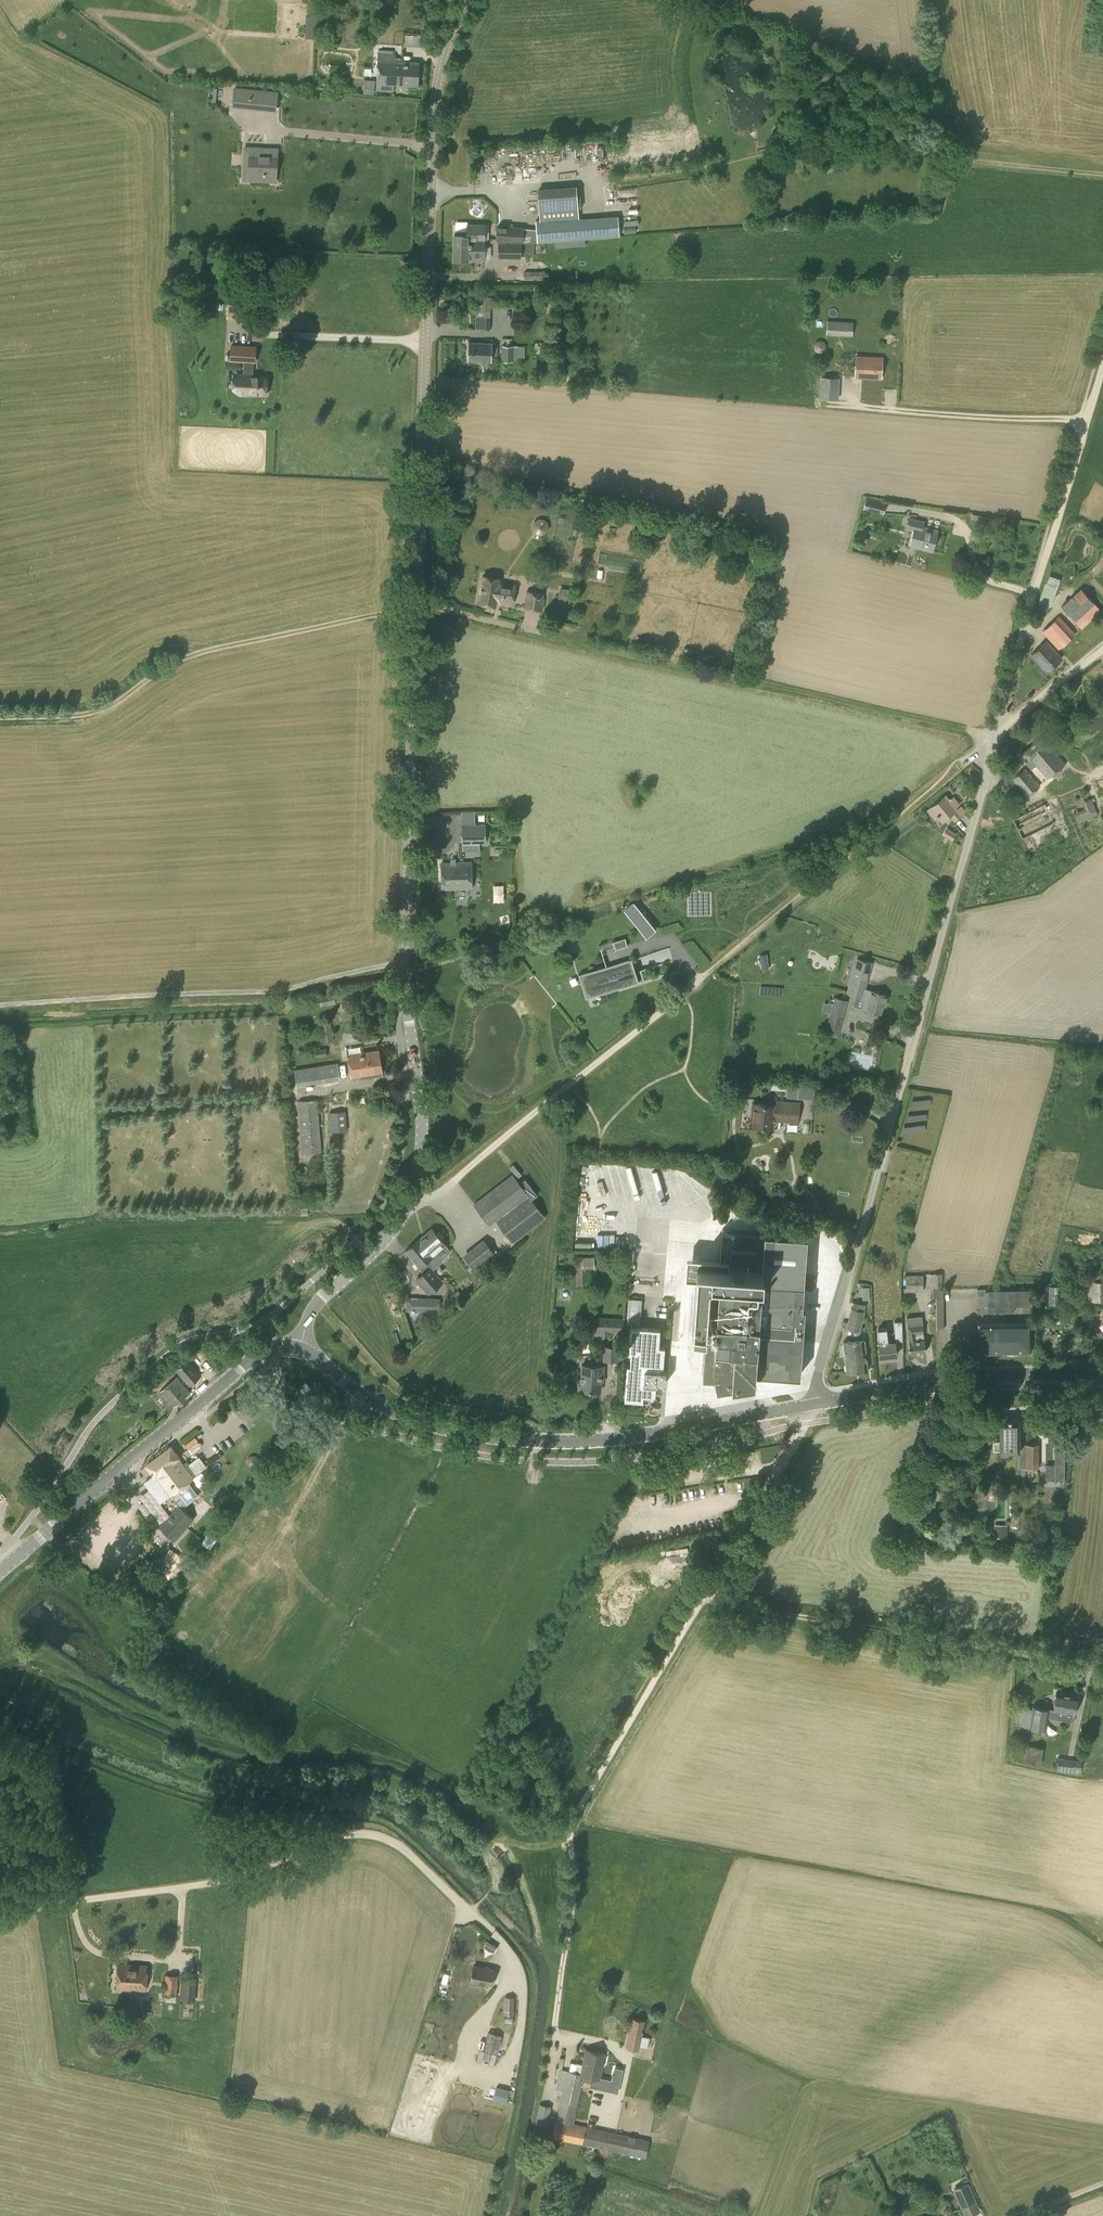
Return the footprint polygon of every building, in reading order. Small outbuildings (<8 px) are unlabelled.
[(417,83),(418,62),(394,61),(394,54),(378,53),(376,88),(392,89),(393,82),(417,83)] [(373,93),(375,79),(364,78),(363,91),(373,93)] [(278,91),(234,87),(232,107),(276,111),(278,91)] [(272,148),(249,147),(248,174),(265,175),(265,182),(277,183),(278,155),(271,155),(272,148)] [(539,211),(578,208),(576,185),(537,188),(539,211)] [(537,243),(581,239),(579,217),(535,220),(536,229),(537,243)] [(488,237),(488,224),(467,224),(467,221),(456,221),(455,225),(455,231),(456,231),(455,234),(454,234),(454,238),(484,238),(484,237),(488,237)] [(523,241),(537,243),(536,229),(524,229),(524,227),(497,225),(496,240),(517,241),(518,241),(521,241),(523,241)] [(484,239),(484,238),(454,238),(454,259),(469,259),(469,258),(484,259),(484,239)] [(521,259),(521,241),(518,241),(498,241),(498,259),(521,259)] [(545,271),(524,271),(524,282),(545,282),(545,271)] [(490,329),(491,297),(476,296),(475,329),(490,329)] [(249,305),(228,304),(228,314),(249,315),(249,305)] [(853,334),(853,320),(826,320),(826,334),(853,334)] [(496,356),(497,346),(491,346),(491,342),(469,342),(468,360),(491,360),(491,356),(496,356)] [(256,346),(231,345),(230,359),(244,360),(244,374),(237,374),(237,389),(250,390),(250,393),(266,394),(267,375),(252,374),(253,361),(255,361),(256,346)] [(513,361),(514,346),(502,345),(501,361),(513,361)] [(881,377),(882,357),(856,356),(855,376),(881,377)] [(816,378),(816,398),(841,398),(841,379),(816,378)] [(883,514),(886,503),(866,498),(863,509),(883,514)] [(933,551),(938,530),(923,526),(925,521),(909,517),(908,525),(914,527),(910,545),(933,551)] [(532,527),(532,528),(532,529),(533,529),(533,530),(533,531),(534,532),(535,533),(536,533),(536,534),(537,534),(538,535),(539,535),(540,535),(541,535),(542,535),(543,535),(544,534),(545,534),(545,533),(546,533),(546,532),(547,532),(547,531),(548,531),(548,530),(548,529),(549,529),(549,528),(549,527),(549,526),(549,525),(548,525),(548,524),(548,523),(547,522),(547,521),(546,521),(546,520),(545,520),(544,520),(544,519),(543,519),(542,519),(541,519),(540,519),(539,519),(538,519),(537,519),(536,520),(535,520),(535,521),(534,521),(534,522),(533,522),(533,523),(533,524),(532,525),(532,526),(532,527)] [(513,604),(515,585),(500,583),(500,578),(483,576),(479,602),(495,605),(496,602),(513,604)] [(1044,615),(1047,605),(1051,606),(1057,587),(1045,583),(1038,602),(1040,602),(1037,613),(1044,615)] [(569,603),(572,590),(560,588),(557,601),(569,603)] [(1082,628),(1101,610),(1081,588),(1062,606),(1082,628)] [(541,610),(544,594),(527,591),(524,607),(541,610)] [(1059,649),(1075,634),(1059,617),(1043,632),(1059,649)] [(1047,671),(1062,658),(1046,641),(1032,654),(1047,671)] [(1047,778),(1065,763),(1042,735),(1023,751),(1029,758),(1025,761),(1031,768),(1036,764),(1047,778)] [(1027,795),(1039,785),(1025,768),(1013,778),(1027,795)] [(949,800),(945,796),(928,810),(934,817),(937,815),(942,821),(950,814),(955,819),(964,811),(953,797),(949,800)] [(1078,822),(1097,814),(1091,798),(1082,802),(1084,809),(1075,812),(1078,822)] [(1014,815),(1020,834),(1052,823),(1046,804),(1014,815)] [(462,843),(486,842),(486,824),(462,824),(462,843)] [(947,827),(943,834),(952,840),(956,833),(947,827)] [(442,889),(472,888),(471,862),(442,863),(442,889)] [(624,910),(635,923),(645,915),(634,902),(624,910)] [(625,937),(613,941),(615,950),(628,946),(625,937)] [(668,946),(632,957),(636,970),(672,960),(668,946)] [(622,987),(639,982),(631,958),(619,962),(622,974),(610,978),(606,966),(586,972),(589,981),(581,984),(584,994),(620,983),(622,987)] [(864,989),(872,962),(857,958),(847,992),(862,996),(864,989)] [(864,989),(862,996),(861,999),(864,1000),(862,1007),(880,1013),(883,1002),(885,1002),(887,995),(864,989)] [(321,1006),(336,1003),(333,992),(319,995),(321,1006)] [(843,1017),(847,1000),(843,999),(835,997),(831,1013),(843,1017)] [(323,1043),(333,1041),(330,1021),(319,1022),(323,1043)] [(317,1058),(327,1056),(326,1048),(315,1049),(317,1058)] [(361,1077),(382,1074),(379,1051),(348,1055),(351,1077),(360,1076),(361,1077)] [(297,1086),(340,1079),(337,1063),(294,1069),(297,1086)] [(798,1088),(787,1087),(786,1097),(797,1098),(798,1088)] [(302,1153),(322,1152),(317,1099),(298,1100),(302,1153)] [(764,1104),(752,1103),(750,1125),(771,1127),(772,1118),(792,1120),(794,1103),(765,1100),(764,1104)] [(331,1132),(347,1130),(346,1111),(329,1112),(331,1132)] [(512,1241),(544,1217),(512,1174),(473,1203),(489,1224),(495,1219),(512,1241)] [(419,1239),(433,1255),(442,1247),(443,1247),(445,1245),(442,1242),(442,1241),(441,1240),(443,1237),(439,1231),(435,1233),(432,1228),(419,1239)] [(749,1235),(722,1233),(719,1272),(710,1272),(708,1299),(699,1299),(697,1319),(706,1320),(702,1373),(715,1374),(717,1384),(729,1383),(729,1385),(733,1384),(732,1383),(755,1379),(755,1373),(790,1374),(794,1321),(803,1321),(804,1307),(801,1307),(804,1274),(810,1274),(812,1259),(805,1259),(806,1237),(749,1233),(749,1235)] [(432,1255),(433,1255),(419,1239),(406,1250),(424,1272),(415,1279),(428,1294),(444,1281),(433,1269),(435,1267),(430,1261),(435,1258),(432,1255)] [(475,1270),(496,1255),(484,1239),(463,1255),(475,1270)] [(582,1256),(583,1266),(594,1265),(593,1255),(582,1256)] [(1102,1300),(1102,1259),(1088,1259),(1088,1300),(1102,1300)] [(942,1288),(942,1273),(933,1273),(933,1288),(942,1288)] [(812,1289),(815,1277),(807,1275),(804,1287),(812,1289)] [(923,1291),(923,1276),(906,1275),(906,1291),(923,1291)] [(1049,1286),(1049,1313),(1057,1313),(1057,1286),(1049,1286)] [(987,1290),(988,1311),(1014,1311),(1014,1306),(1030,1305),(1029,1289),(987,1290)] [(407,1310),(421,1307),(418,1294),(404,1297),(407,1310)] [(439,1312),(440,1298),(421,1297),(420,1311),(439,1312)] [(627,1297),(627,1308),(641,1308),(641,1297),(627,1297)] [(864,1311),(866,1304),(854,1301),(852,1308),(851,1308),(846,1328),(860,1331),(865,1311),(864,1311)] [(626,1323),(640,1323),(640,1309),(626,1309),(626,1323)] [(921,1316),(906,1317),(911,1353),(926,1351),(921,1316)] [(624,1332),(624,1318),(593,1317),(593,1331),(624,1332)] [(979,1351),(1030,1351),(1030,1323),(979,1323),(979,1351)] [(630,1365),(627,1364),(624,1399),(642,1400),(642,1401),(648,1401),(649,1395),(655,1395),(655,1386),(664,1387),(666,1370),(662,1370),(664,1346),(658,1345),(660,1328),(630,1326),(628,1352),(631,1353),(630,1365)] [(886,1343),(886,1340),(888,1340),(886,1328),(878,1329),(879,1344),(880,1356),(896,1354),(895,1342),(886,1343)] [(846,1357),(866,1354),(864,1340),(844,1342),(846,1357)] [(621,1360),(621,1348),(619,1348),(619,1346),(603,1346),(603,1361),(618,1361),(618,1360),(621,1360)] [(866,1354),(846,1357),(848,1371),(867,1369),(866,1354)] [(603,1381),(604,1366),(582,1365),(581,1378),(580,1378),(579,1389),(600,1390),(601,1381),(603,1381)] [(160,1387),(175,1375),(173,1372),(169,1367),(153,1379),(160,1387)] [(180,1403),(186,1398),(184,1396),(189,1392),(176,1377),(160,1390),(173,1406),(179,1401),(180,1403)] [(147,1395),(149,1394),(143,1387),(134,1395),(140,1402),(147,1395)] [(1019,1444),(1019,1419),(1000,1419),(1000,1440),(994,1440),(994,1449),(1000,1449),(1000,1450),(1019,1450),(1019,1448),(1027,1448),(1027,1466),(1038,1466),(1038,1444),(1019,1444)] [(1062,1479),(1062,1444),(1052,1444),(1053,1465),(1044,1465),(1044,1479),(1062,1479)] [(148,1464),(155,1474),(144,1482),(159,1502),(176,1489),(187,1504),(199,1495),(188,1480),(190,1478),(175,1458),(178,1457),(171,1447),(148,1464)] [(196,1473),(207,1466),(200,1454),(189,1461),(196,1473)] [(175,1541),(194,1519),(179,1505),(159,1527),(175,1541)] [(1006,1537),(1007,1529),(993,1528),(993,1536),(1006,1537)] [(202,1543),(211,1547),(216,1538),(206,1533),(202,1543)] [(178,1574),(185,1555),(166,1548),(160,1565),(168,1567),(167,1570),(178,1574)] [(1073,1720),(1077,1696),(1057,1692),(1054,1709),(1033,1706),(1032,1708),(1024,1706),(1021,1725),(1046,1729),(1048,1716),(1073,1720)] [(1040,1766),(1043,1748),(1027,1745),(1024,1763),(1040,1766)] [(1080,1773),(1082,1761),(1058,1758),(1056,1770),(1080,1773)] [(487,1939),(479,1951),(490,1958),(498,1946),(487,1939)] [(145,1990),(147,1965),(119,1963),(117,1988),(145,1990)] [(492,1983),(494,1969),(474,1966),(471,1979),(492,1983)] [(177,1995),(178,1975),(166,1974),(165,1995),(177,1995)] [(196,2001),(197,1977),(181,1976),(180,2000),(196,2001)] [(514,2015),(514,1996),(504,1996),(504,2015),(514,2015)] [(638,2049),(644,2021),(633,2018),(627,2046),(638,2049)] [(498,2053),(502,2036),(488,2033),(483,2050),(498,2053)] [(602,2068),(605,2053),(586,2049),(583,2064),(578,2063),(577,2072),(560,2068),(558,2080),(564,2082),(553,2137),(646,2156),(650,2140),(615,2133),(609,2131),(573,2124),(582,2083),(612,2089),(614,2080),(604,2078),(606,2069),(602,2068)] [(484,2086),(481,2107),(487,2108),(485,2117),(499,2119),(501,2110),(513,2112),(516,2091),(484,2086)] [(544,2139),(551,2106),(540,2104),(533,2137),(544,2139)] [(475,2112),(467,2110),(468,2106),(462,2105),(459,2117),(473,2120),(475,2112)] [(968,2184),(953,2190),(963,2214),(978,2207),(968,2184)]
